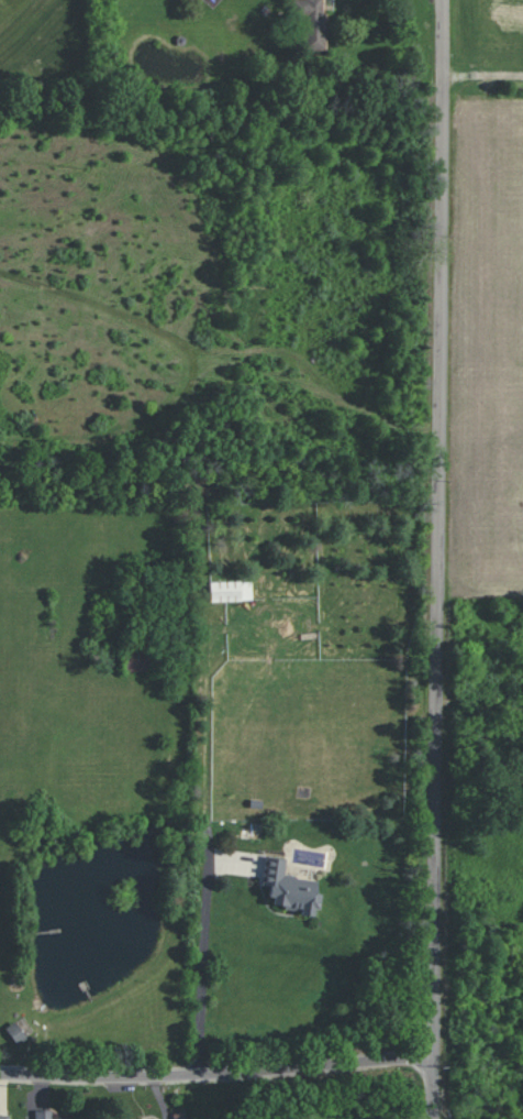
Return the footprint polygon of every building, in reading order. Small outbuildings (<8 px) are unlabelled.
[(303,22),(303,50),(325,50),(326,0),(294,0),(294,22),(303,22)] [(252,600),(252,581),(210,582),(210,601),(252,600)] [(284,875),(286,860),(266,857),(262,886),(270,887),(268,896),(273,897),(272,906),(301,910),(300,914),(316,917),(319,893),(315,892),(317,880),(284,875)] [(52,1110),(34,1110),(35,1118),(52,1118),(52,1110)]
